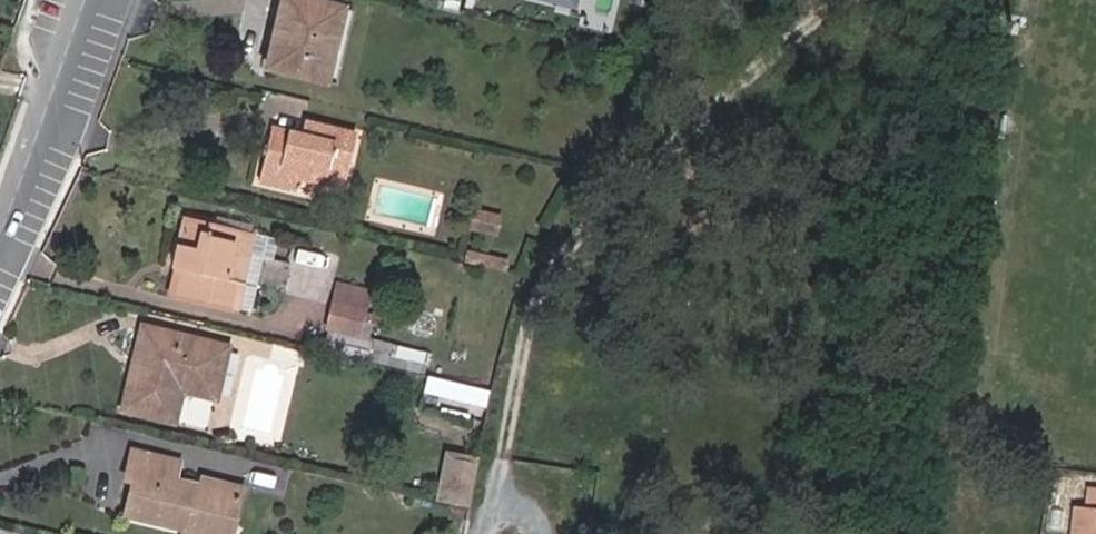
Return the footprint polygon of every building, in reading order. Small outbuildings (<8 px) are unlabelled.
[(266,67),(324,80),(341,8),(307,0),(282,0),(266,67)] [(299,178),(342,188),(354,135),(304,123),(301,136),(271,129),(257,183),(296,191),(299,178)] [(499,234),(501,211),(469,208),(467,231),(499,234)] [(183,219),(180,230),(206,237),(209,224),(183,219)] [(206,237),(180,230),(170,267),(181,271),(176,295),(228,308),(235,282),(229,281),(235,254),(231,253),(236,231),(209,224),(206,237)] [(472,251),(471,262),(507,268),(509,257),(472,251)] [(326,337),(362,342),(370,287),(334,281),(326,337)] [(435,339),(438,309),(411,306),(409,337),(435,339)] [(144,329),(124,411),(173,423),(181,391),(212,399),(225,347),(144,329)] [(371,367),(425,374),(428,349),(375,341),(371,367)] [(487,407),(491,391),(430,376),(426,392),(487,407)] [(127,481),(134,483),(175,493),(177,481),(182,463),(134,451),(127,481)] [(450,457),(439,502),(468,509),(468,508),(475,476),(477,464),(450,457)] [(180,530),(195,533),(229,533),(240,490),(201,481),(200,487),(177,481),(175,493),(134,483),(126,517),(180,530)] [(1088,489),(1086,507),(1079,507),(1076,533),(1095,533),(1095,490),(1088,489)]
